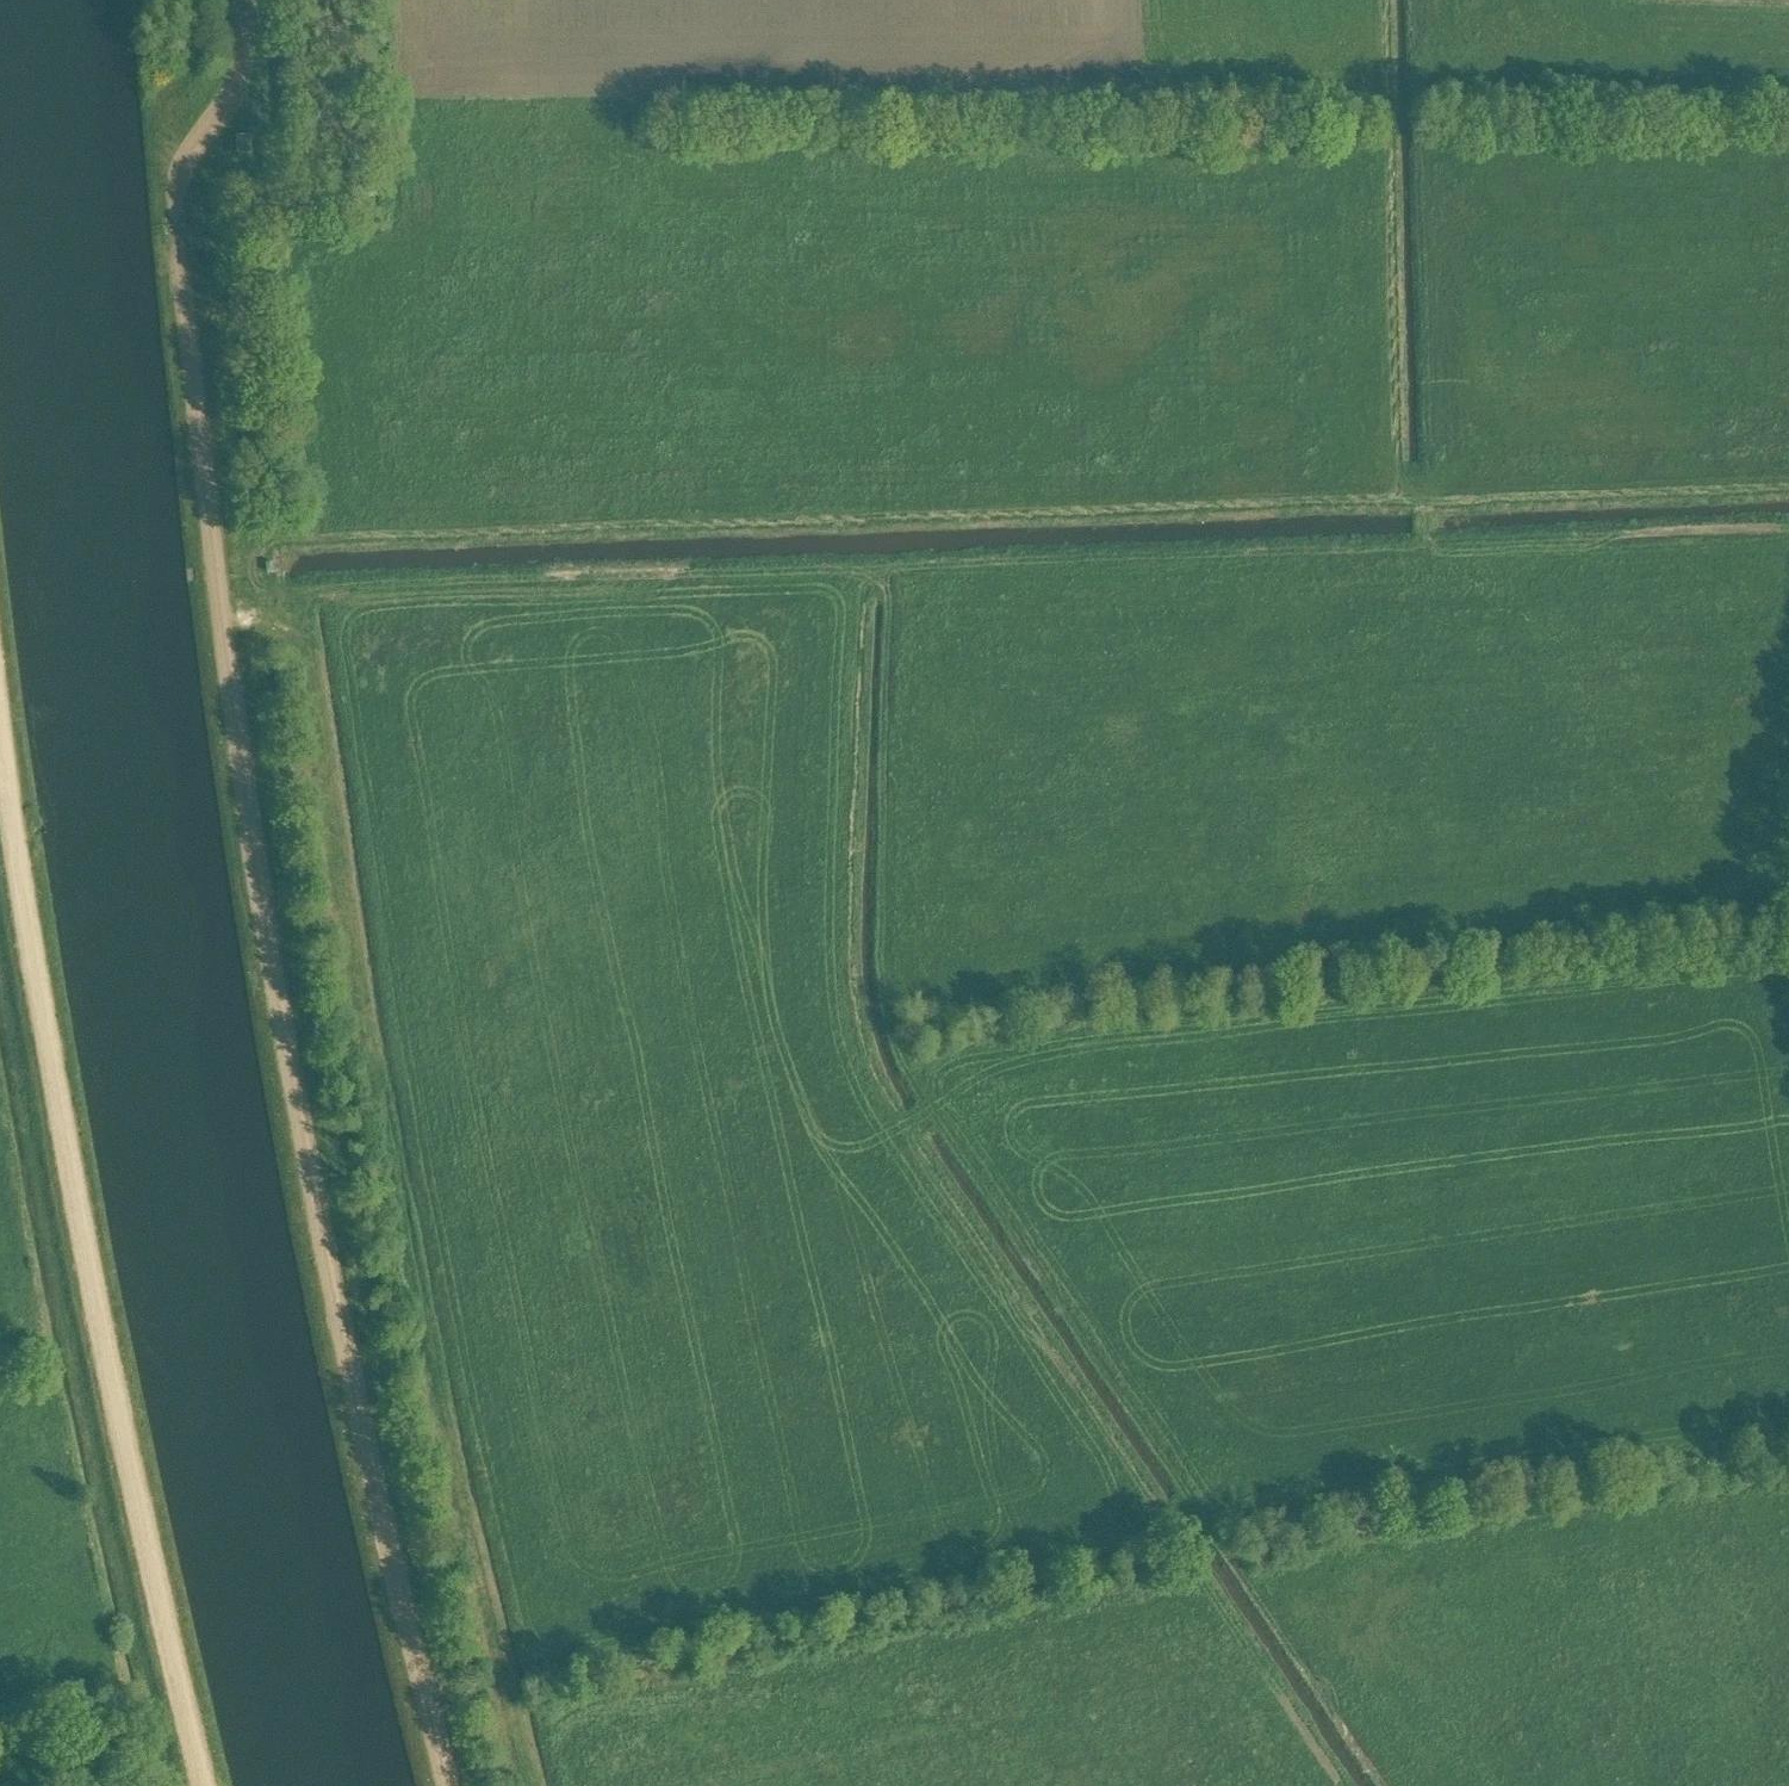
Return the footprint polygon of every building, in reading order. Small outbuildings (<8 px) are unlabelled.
[(241,155),(253,155),(253,138),(240,139),(241,155)]
